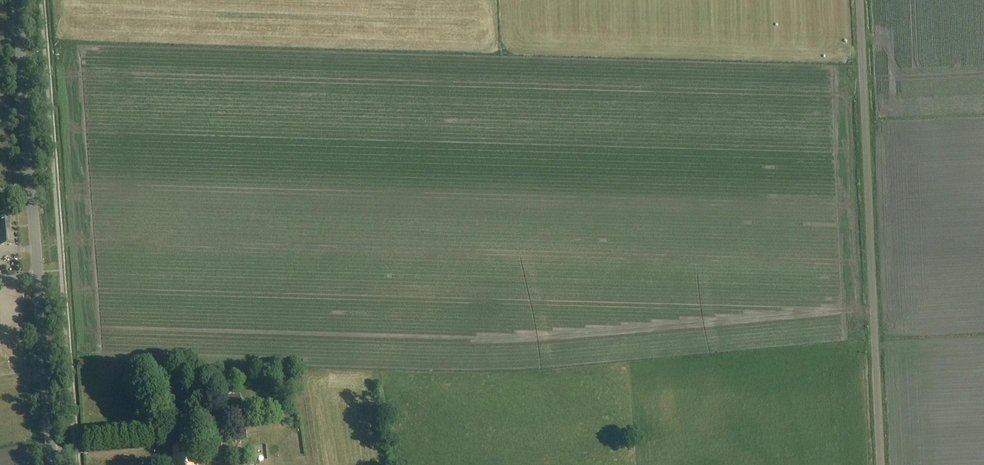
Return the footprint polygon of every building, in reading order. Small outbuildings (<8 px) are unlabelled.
[(14,244),(13,231),(11,232),(9,214),(0,215),(0,240),(0,245),(14,244)] [(927,360),(926,348),(911,349),(912,361),(927,360)] [(224,397),(226,411),(241,409),(240,395),(224,397)] [(206,445),(207,464),(215,464),(213,444),(206,445)]
